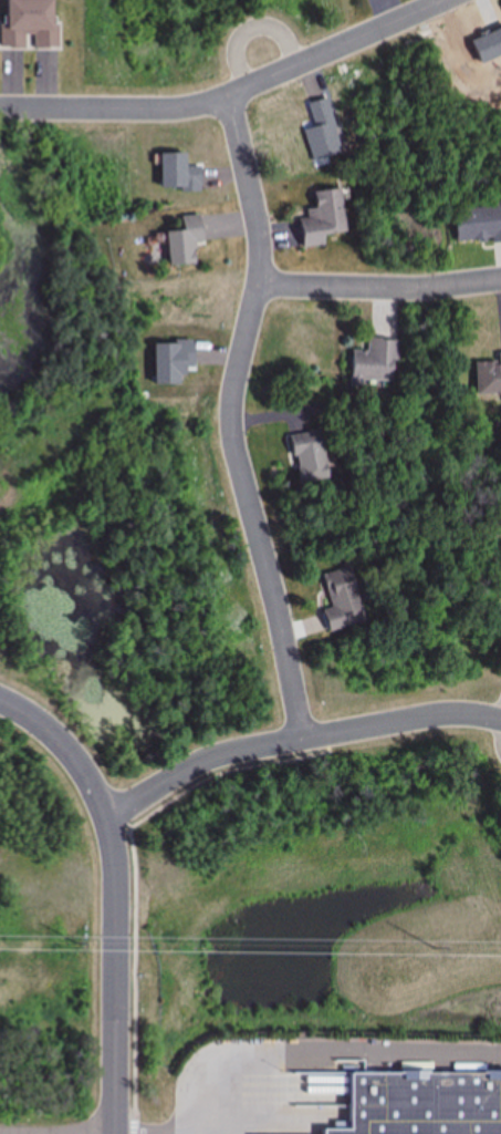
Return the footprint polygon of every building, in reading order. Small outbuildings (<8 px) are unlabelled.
[(2,49),(25,49),(25,37),(33,37),(33,50),(58,50),(58,26),(49,26),(49,0),(2,0),(2,49)] [(338,190),(309,193),(311,219),(296,220),(299,248),(322,246),(321,235),(342,233),(338,190)] [(499,222),(498,208),(452,211),(454,245),(500,243),(500,222),(499,222)] [(200,216),(179,217),(180,232),(164,233),(166,267),(195,265),(194,245),(201,244),(200,216)] [(393,384),(396,341),(367,339),(365,353),(350,351),(347,388),(362,389),(363,381),(393,384)] [(475,363),(475,396),(500,396),(500,356),(496,356),(496,363),(475,363)] [(327,481),(322,433),(290,436),(295,484),(327,481)] [(322,575),(329,609),(321,611),(325,631),(365,622),(353,568),(322,575)] [(345,1078),(346,1133),(500,1133),(500,1076),(345,1078)]
